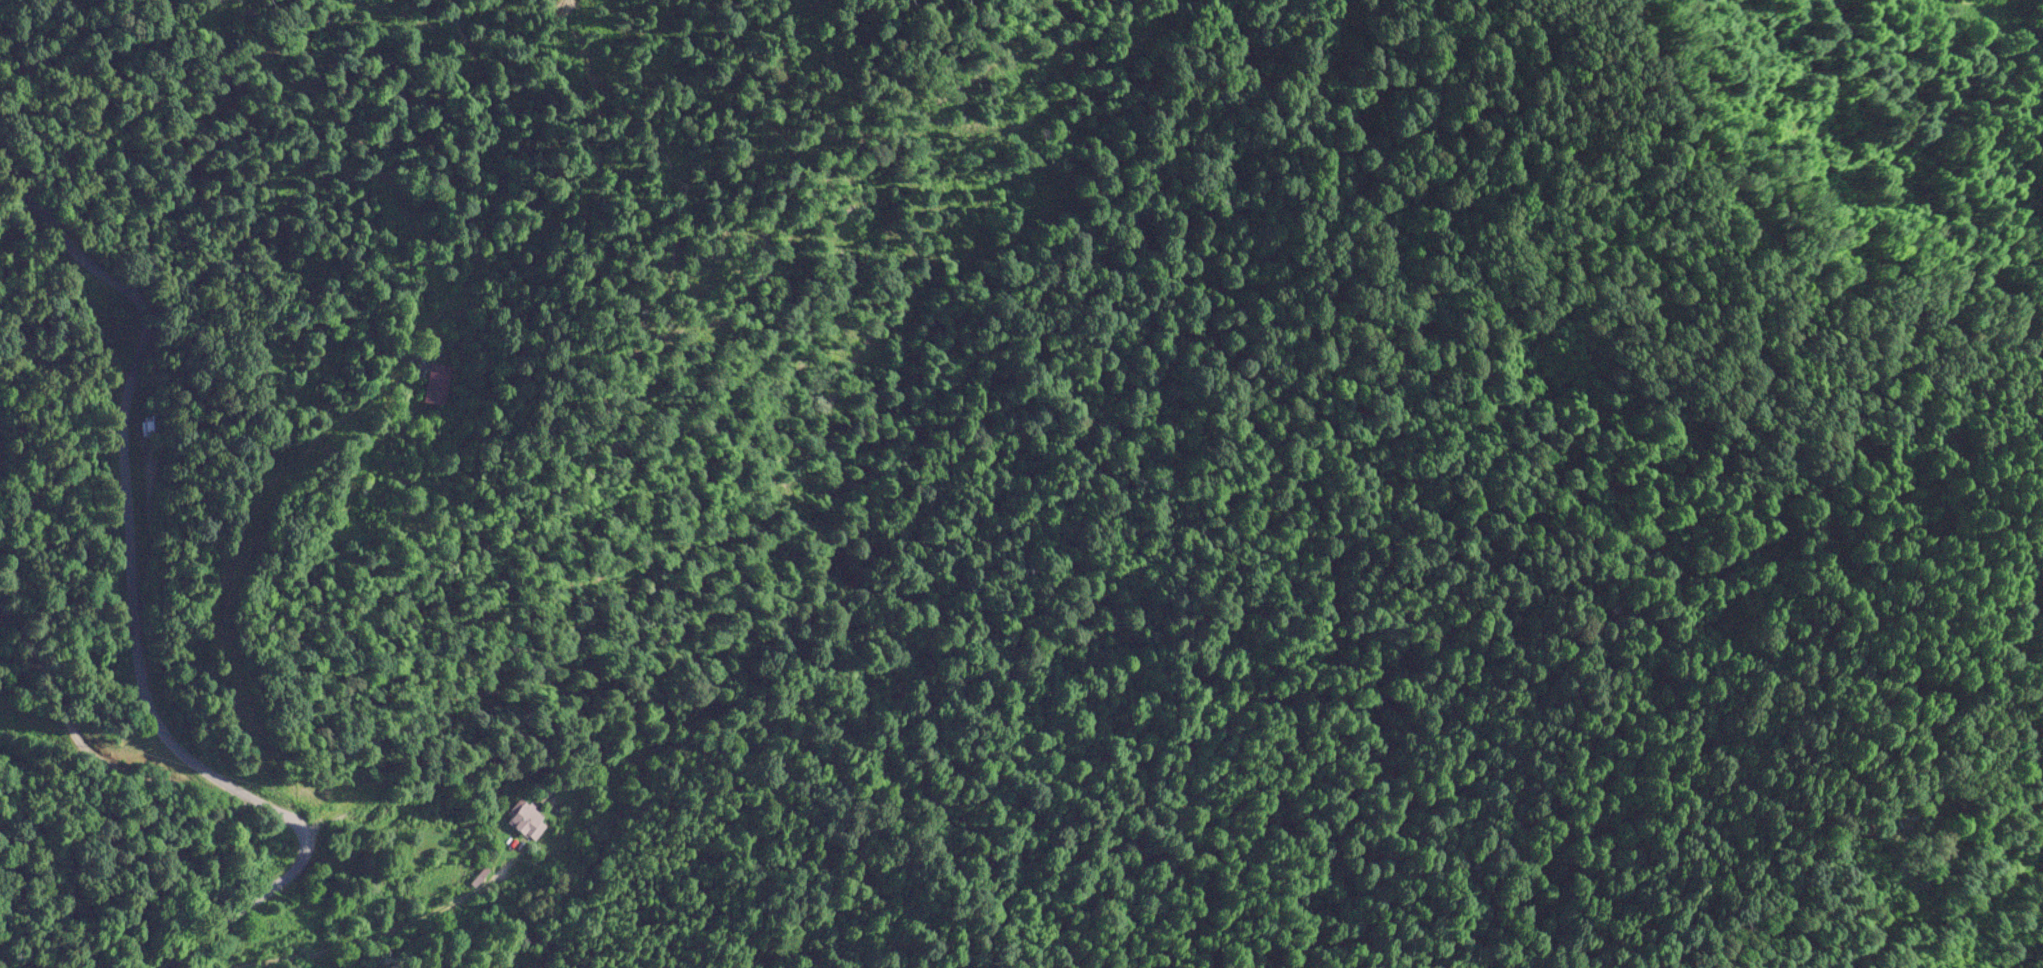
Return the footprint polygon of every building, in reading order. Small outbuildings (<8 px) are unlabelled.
[(445,404),(451,365),(429,361),(423,400),(445,404)] [(506,819),(530,840),(547,822),(522,800),(506,819)]
